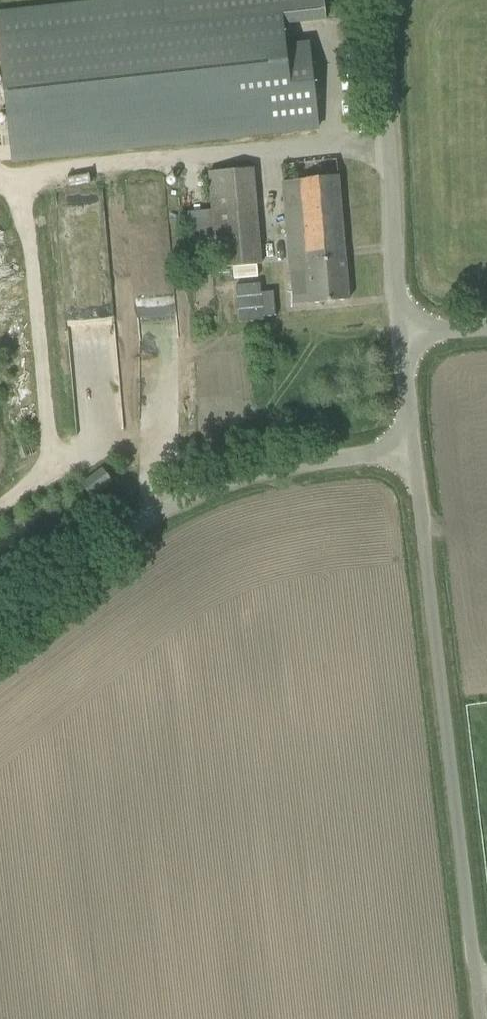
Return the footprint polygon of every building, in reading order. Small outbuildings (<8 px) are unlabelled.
[(0,13),(0,57),(12,161),(318,127),(309,45),(309,43),(289,45),(288,45),(287,42),(287,41),(284,42),(282,24),(326,19),(324,0),(115,0),(0,13)] [(207,172),(216,268),(261,264),(253,168),(207,172)] [(339,177),(283,182),(290,268),(307,267),(310,304),(350,300),(339,177)] [(82,485),(91,497),(112,481),(103,468),(82,485)]
